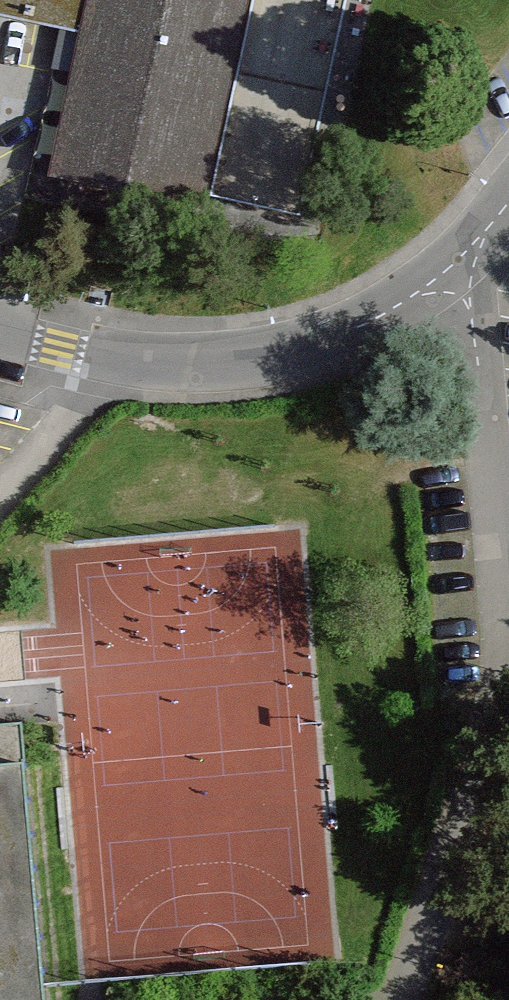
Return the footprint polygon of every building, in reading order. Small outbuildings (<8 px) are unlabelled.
[(94,44),(105,0),(0,0),(0,21),(94,44)] [(76,197),(224,224),(265,0),(113,0),(76,197)] [(21,728),(0,730),(0,999),(45,999),(21,728)]
